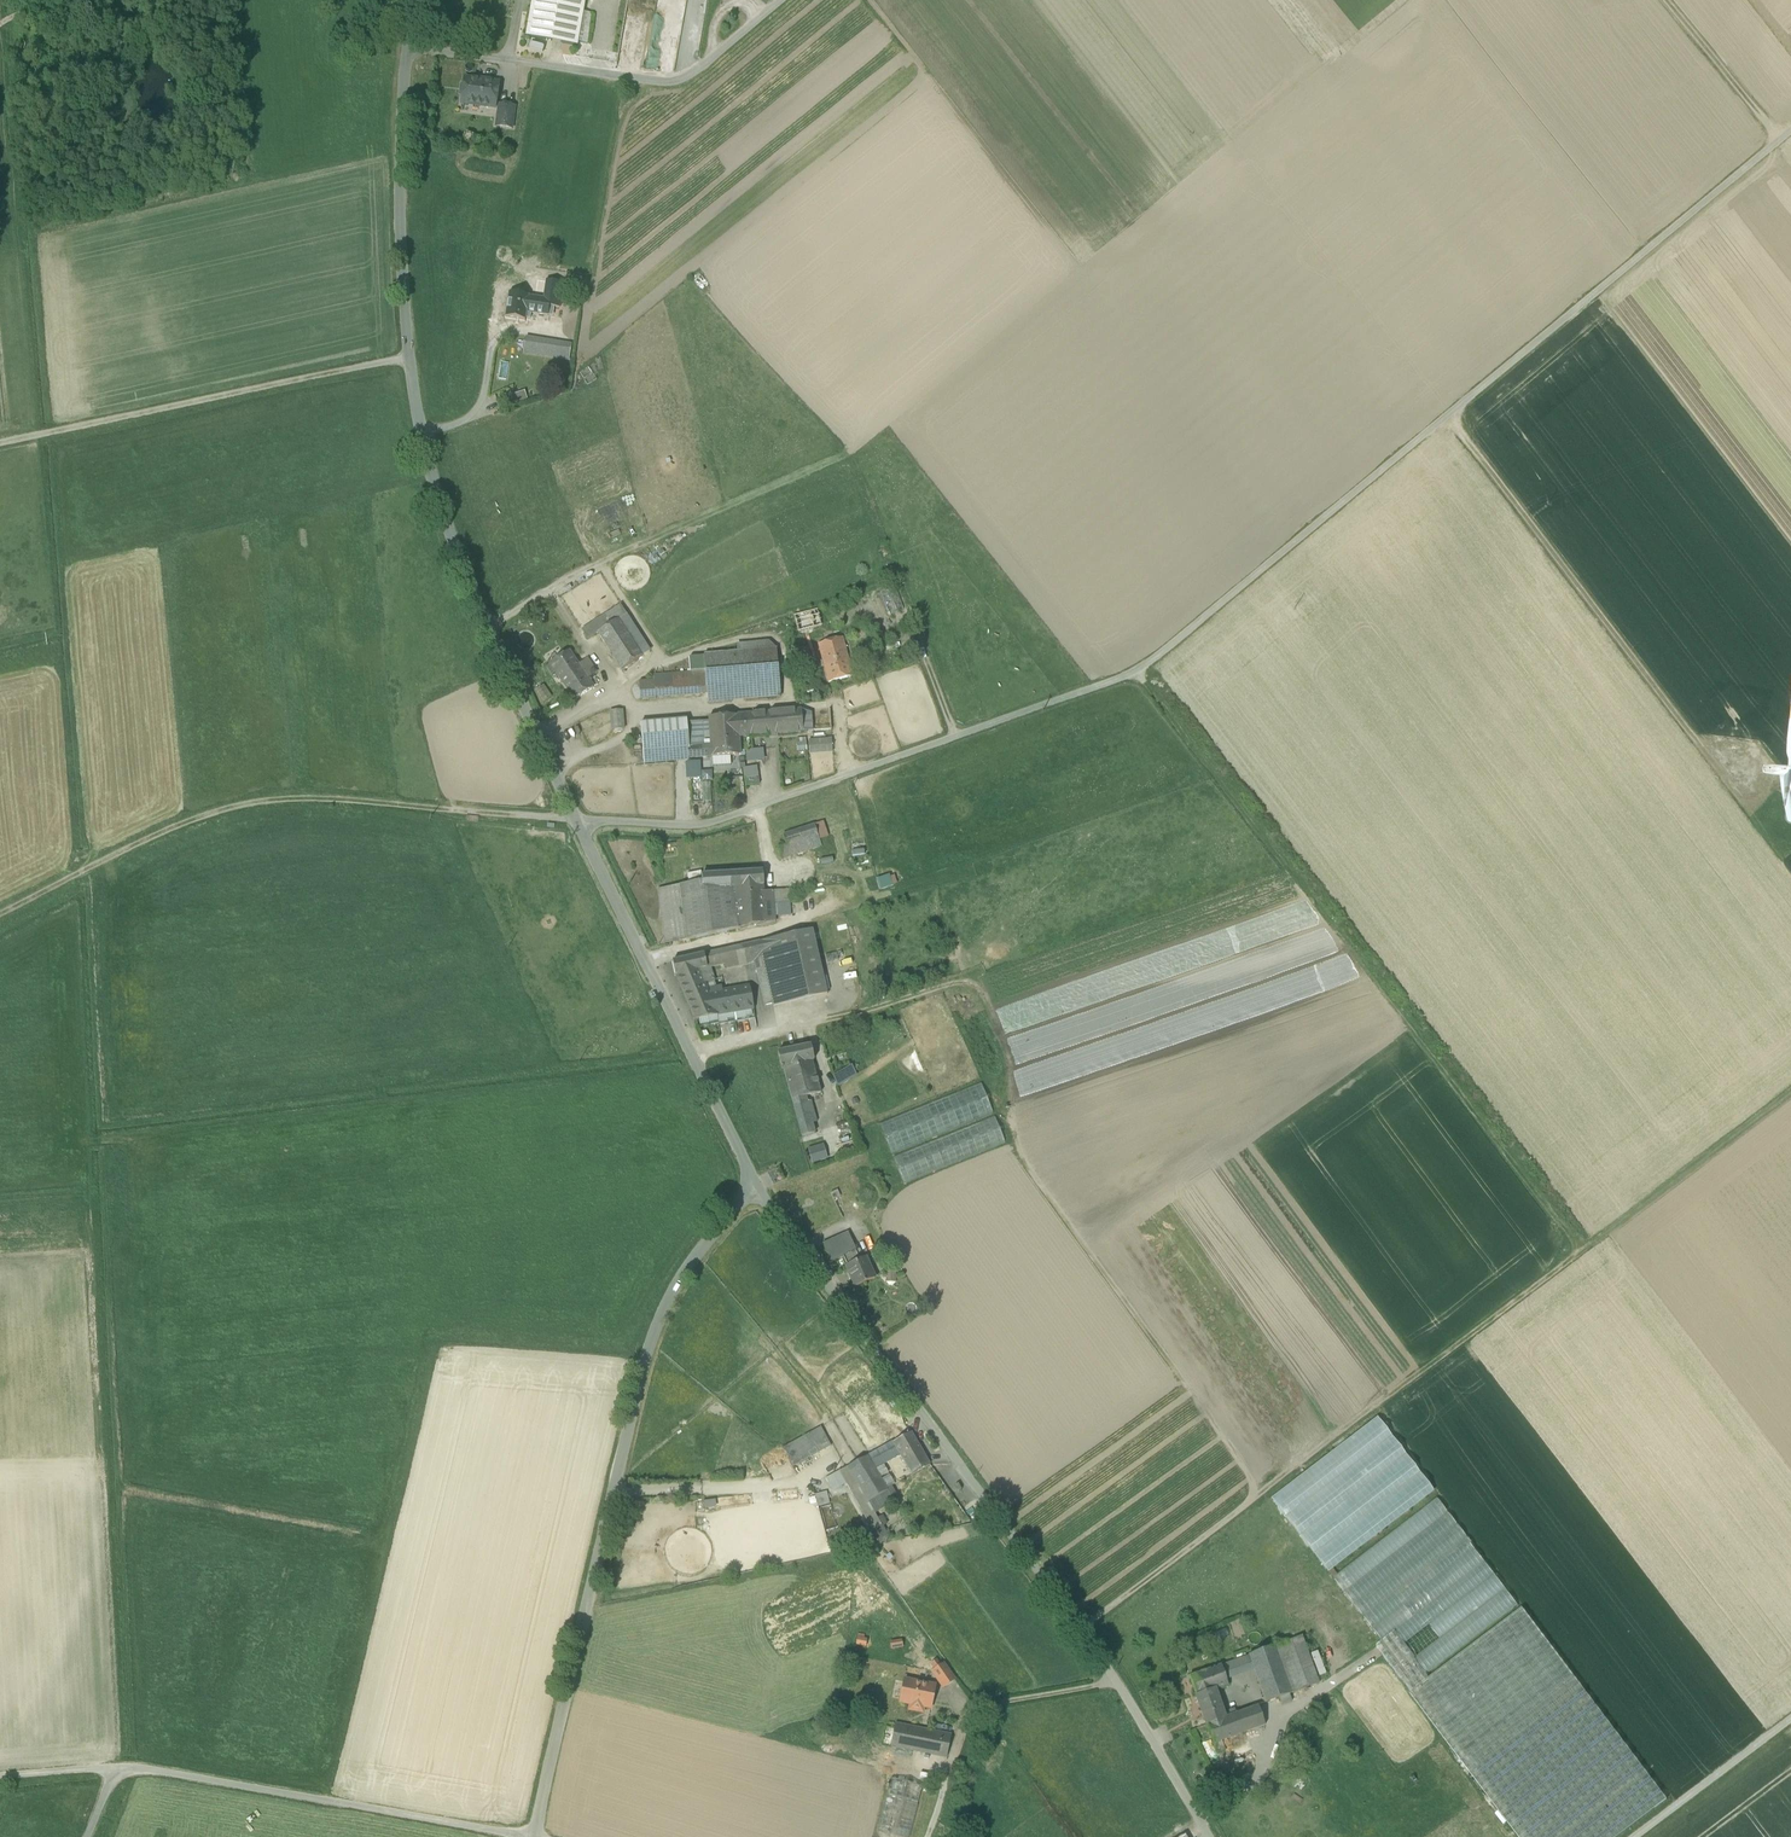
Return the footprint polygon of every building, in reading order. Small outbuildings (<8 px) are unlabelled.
[(585,0),(534,0),(527,37),(577,46),(585,0)] [(620,56),(645,60),(655,0),(628,0),(620,56)] [(652,61),(674,65),(683,0),(662,0),(652,61)] [(681,66),(702,49),(710,0),(691,0),(681,66)] [(486,81),(478,80),(478,81),(465,80),(461,104),(495,108),(499,84),(486,82),(486,81)] [(515,107),(499,105),(496,127),(512,129),(515,107)] [(530,296),(510,293),(506,317),(526,320),(528,311),(534,311),(533,313),(549,316),(551,301),(530,297),(530,296)] [(549,343),(527,339),(525,353),(547,357),(549,343)] [(572,346),(549,343),(547,357),(570,360),(572,346)] [(511,404),(509,394),(516,393),(514,387),(496,391),(499,406),(511,404)] [(512,403),(526,398),(524,391),(510,395),(512,403)] [(896,586),(880,592),(888,615),(904,610),(896,586)] [(594,636),(599,632),(619,619),(612,609),(587,625),(594,636)] [(816,609),(793,616),(797,632),(820,625),(816,609)] [(617,661),(638,648),(619,619),(599,632),(617,661)] [(844,638),(819,644),(829,682),(854,676),(844,638)] [(769,642),(738,645),(739,652),(776,649),(769,642)] [(638,648),(617,661),(623,669),(643,656),(638,648)] [(739,652),(704,655),(705,672),(708,703),(780,698),(776,649),(739,652)] [(579,665),(570,651),(551,664),(563,683),(570,678),(574,684),(587,676),(588,678),(594,673),(586,660),(579,665)] [(705,672),(683,673),(684,695),(707,694),(705,672)] [(683,673),(653,675),(653,682),(654,682),(655,697),(684,695),(683,673)] [(587,676),(574,684),(570,678),(563,683),(574,701),(594,688),(588,678),(587,676)] [(653,682),(639,683),(640,700),(655,699),(655,697),(654,682),(653,682)] [(543,685),(536,689),(542,701),(550,697),(543,685)] [(622,709),(609,710),(609,730),(623,729),(622,709)] [(801,710),(769,713),(770,734),(770,737),(778,737),(777,734),(803,732),(801,710)] [(769,713),(709,718),(710,742),(739,740),(739,737),(770,734),(769,713)] [(687,725),(666,726),(668,759),(689,758),(688,749),(687,725)] [(807,753),(832,752),(831,738),(807,739),(807,753)] [(739,740),(710,742),(711,747),(711,757),(740,755),(739,740)] [(805,749),(804,740),(797,740),(797,750),(805,749)] [(711,747),(688,749),(689,758),(711,757),(711,747)] [(764,759),(763,748),(745,749),(745,760),(764,759)] [(756,765),(741,767),(742,778),(757,777),(756,765)] [(702,801),(711,801),(710,770),(700,770),(702,801)] [(814,825),(782,836),(786,846),(778,848),(782,860),(822,847),(814,825)] [(762,872),(730,874),(730,875),(731,888),(735,888),(736,898),(764,895),(764,892),(762,872)] [(896,884),(893,873),(876,878),(879,889),(896,884)] [(730,875),(701,876),(702,882),(679,886),(680,898),(704,893),(704,890),(731,888),(730,875)] [(679,886),(658,890),(665,943),(686,941),(680,898),(679,886)] [(731,888),(704,890),(704,893),(680,898),(686,941),(738,929),(766,923),(766,924),(775,922),(773,891),(764,892),(764,895),(736,898),(735,888),(731,888)] [(812,930),(751,944),(754,960),(759,983),(767,981),(772,1004),(773,1007),(827,995),(812,930)] [(751,944),(743,946),(746,962),(747,962),(754,960),(751,944)] [(743,946),(722,950),(725,965),(726,969),(748,964),(747,962),(746,962),(743,946)] [(722,950),(714,952),(717,967),(725,965),(722,950)] [(714,952),(673,962),(676,976),(677,976),(680,983),(693,977),(695,983),(702,980),(704,984),(714,981),(710,968),(717,967),(714,952)] [(720,988),(707,991),(704,984),(702,980),(695,983),(693,977),(680,983),(695,1019),(753,1008),(750,995),(749,988),(721,993),(720,988)] [(767,981),(759,983),(764,1006),(772,1004),(767,981)] [(811,1046),(778,1053),(781,1069),(783,1068),(787,1082),(793,1081),(792,1076),(799,1074),(797,1065),(812,1062),(814,1061),(811,1046)] [(812,1062),(797,1065),(799,1074),(792,1076),(793,1081),(787,1082),(805,1147),(816,1142),(805,1097),(820,1093),(812,1062)] [(837,1084),(856,1076),(851,1065),(832,1074),(837,1084)] [(982,1083),(880,1124),(892,1154),(994,1113),(982,1083)] [(996,1117),(893,1158),(903,1184),(1006,1143),(996,1117)] [(809,1163),(826,1159),(824,1144),(807,1147),(809,1163)] [(847,1184),(830,1192),(837,1207),(854,1199),(847,1184)] [(848,1234),(823,1245),(830,1263),(844,1257),(855,1252),(856,1252),(848,1234)] [(855,1252),(844,1257),(848,1266),(859,1261),(855,1252)] [(848,1266),(846,1267),(855,1288),(875,1280),(866,1258),(859,1261),(848,1266)] [(1377,1418),(1271,1499),(1328,1573),(1433,1492),(1377,1418)] [(781,1446),(790,1466),(830,1447),(821,1427),(781,1446)] [(912,1433),(894,1443),(901,1455),(905,1461),(922,1451),(912,1433)] [(901,1455),(894,1443),(869,1456),(876,1468),(884,1463),(901,1455)] [(931,1465),(922,1451),(905,1461),(913,1475),(931,1465)] [(876,1468),(869,1456),(849,1467),(869,1503),(888,1491),(889,1491),(876,1468)] [(884,1463),(876,1468),(889,1491),(898,1486),(884,1463)] [(869,1503),(849,1467),(837,1473),(847,1491),(871,1534),(884,1527),(876,1513),(870,1502),(869,1503)] [(888,1491),(870,1502),(876,1513),(894,1502),(888,1491)] [(827,1492),(814,1493),(816,1506),(828,1504),(827,1492)] [(1436,1498),(1332,1578),(1414,1684),(1517,1605),(1436,1498)] [(864,1546),(891,1541),(884,1527),(871,1534),(861,1540),(864,1546)] [(1301,1637),(1274,1647),(1291,1694),(1318,1684),(1301,1637)] [(1291,1694),(1274,1647),(1249,1656),(1266,1703),(1279,1699),(1289,1695),(1291,1694)] [(954,1680),(943,1664),(932,1672),(943,1688),(954,1680)] [(1221,1666),(1189,1677),(1196,1696),(1214,1689),(1215,1690),(1228,1685),(1221,1666)] [(935,1687),(906,1682),(902,1701),(931,1707),(935,1687)] [(1214,1689),(1196,1696),(1206,1725),(1207,1725),(1225,1718),(1223,1714),(1215,1690),(1214,1689)] [(1289,1695),(1279,1699),(1281,1706),(1292,1702),(1289,1695)] [(1258,1706),(1237,1714),(1243,1734),(1265,1726),(1258,1706)] [(1234,1710),(1223,1714),(1225,1718),(1237,1714),(1236,1712),(1236,1713),(1234,1710)] [(1225,1718),(1207,1725),(1214,1744),(1221,1741),(1243,1734),(1237,1714),(1225,1718)] [(993,1733),(979,1721),(972,1729),(987,1741),(993,1733)] [(932,1731),(896,1724),(895,1728),(891,1746),(927,1753),(932,1731)] [(895,1728),(885,1726),(882,1744),(891,1746),(895,1728)] [(875,1730),(873,1742),(879,1743),(882,1732),(875,1730)] [(951,1735),(932,1731),(927,1753),(946,1757),(951,1735)] [(1221,1741),(1214,1744),(1217,1754),(1225,1751),(1221,1741)] [(922,1785),(891,1778),(889,1786),(886,1785),(885,1788),(888,1789),(887,1793),(918,1801),(922,1785)] [(886,1793),(877,1830),(903,1836),(909,1836),(918,1801),(887,1793),(886,1793)]
